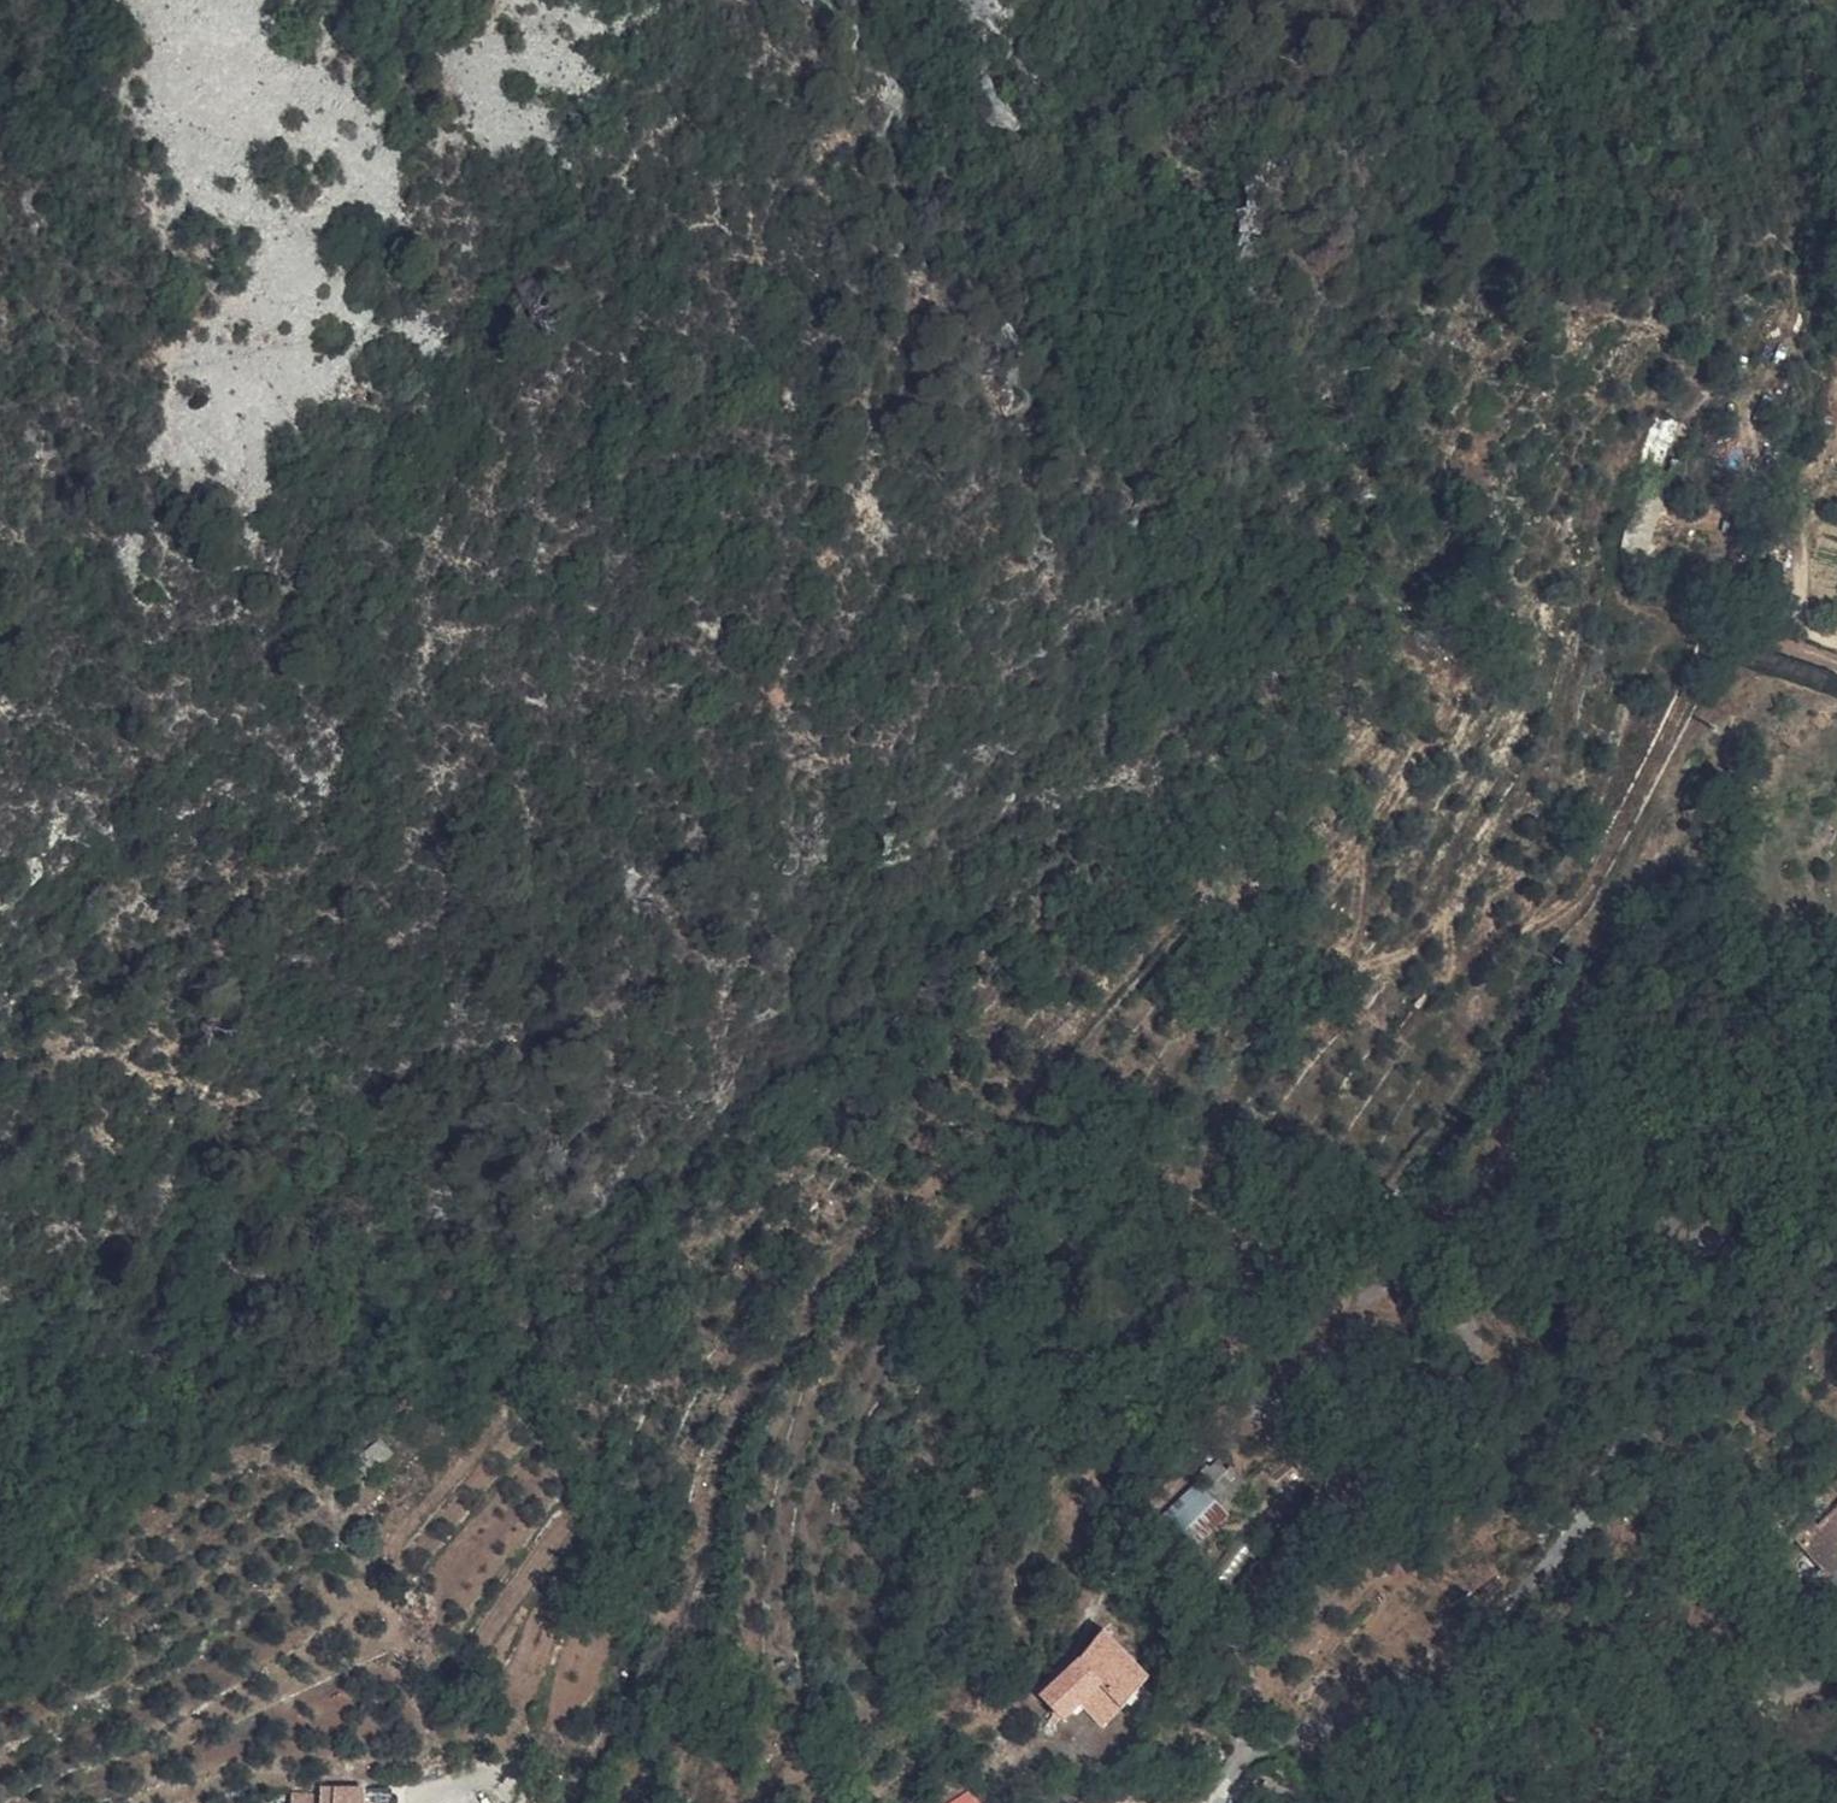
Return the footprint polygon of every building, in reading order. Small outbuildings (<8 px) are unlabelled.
[(1203,1481),(1161,1518),(1189,1549),(1231,1512),(1203,1481)] [(1801,1538),(1828,1567),(1836,1558),(1836,1504),(1801,1538)] [(1153,1676),(1106,1628),(1081,1654),(1047,1692),(1070,1715),(1103,1679),(1128,1704),(1145,1685),(1153,1676)]
